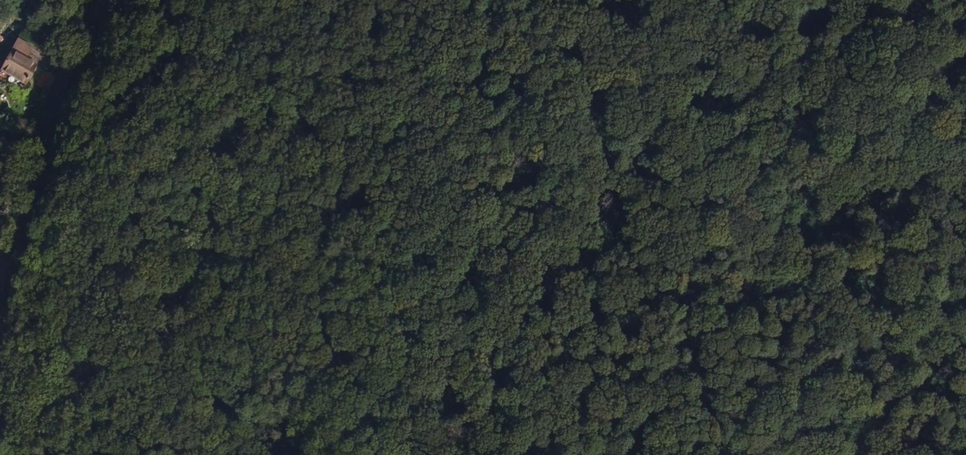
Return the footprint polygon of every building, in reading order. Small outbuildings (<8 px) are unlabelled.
[(18,82),(30,60),(25,57),(27,53),(14,45),(0,73),(18,82)] [(50,91),(59,75),(47,68),(39,86),(50,91)]
